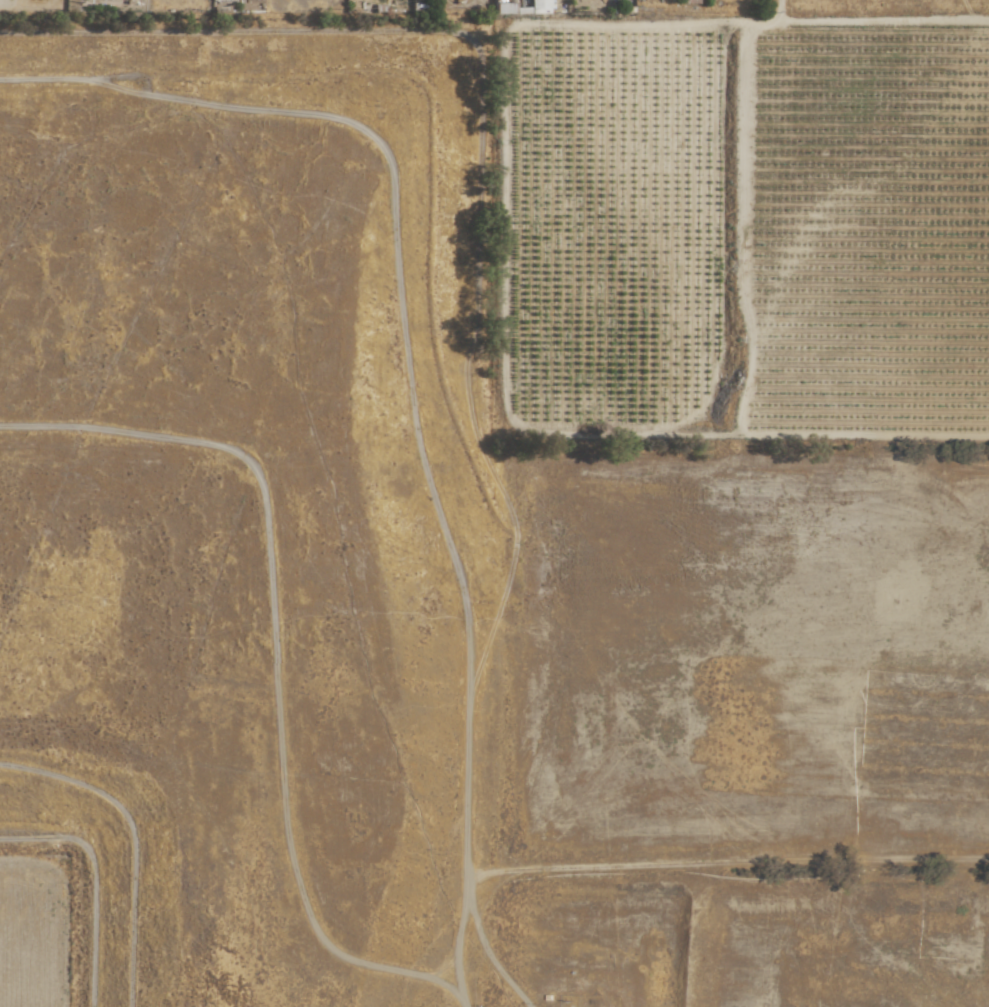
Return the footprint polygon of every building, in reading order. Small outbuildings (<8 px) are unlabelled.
[(530,7),(514,7),(514,3),(495,3),(495,14),(549,13),(548,0),(529,0),(530,7)]
